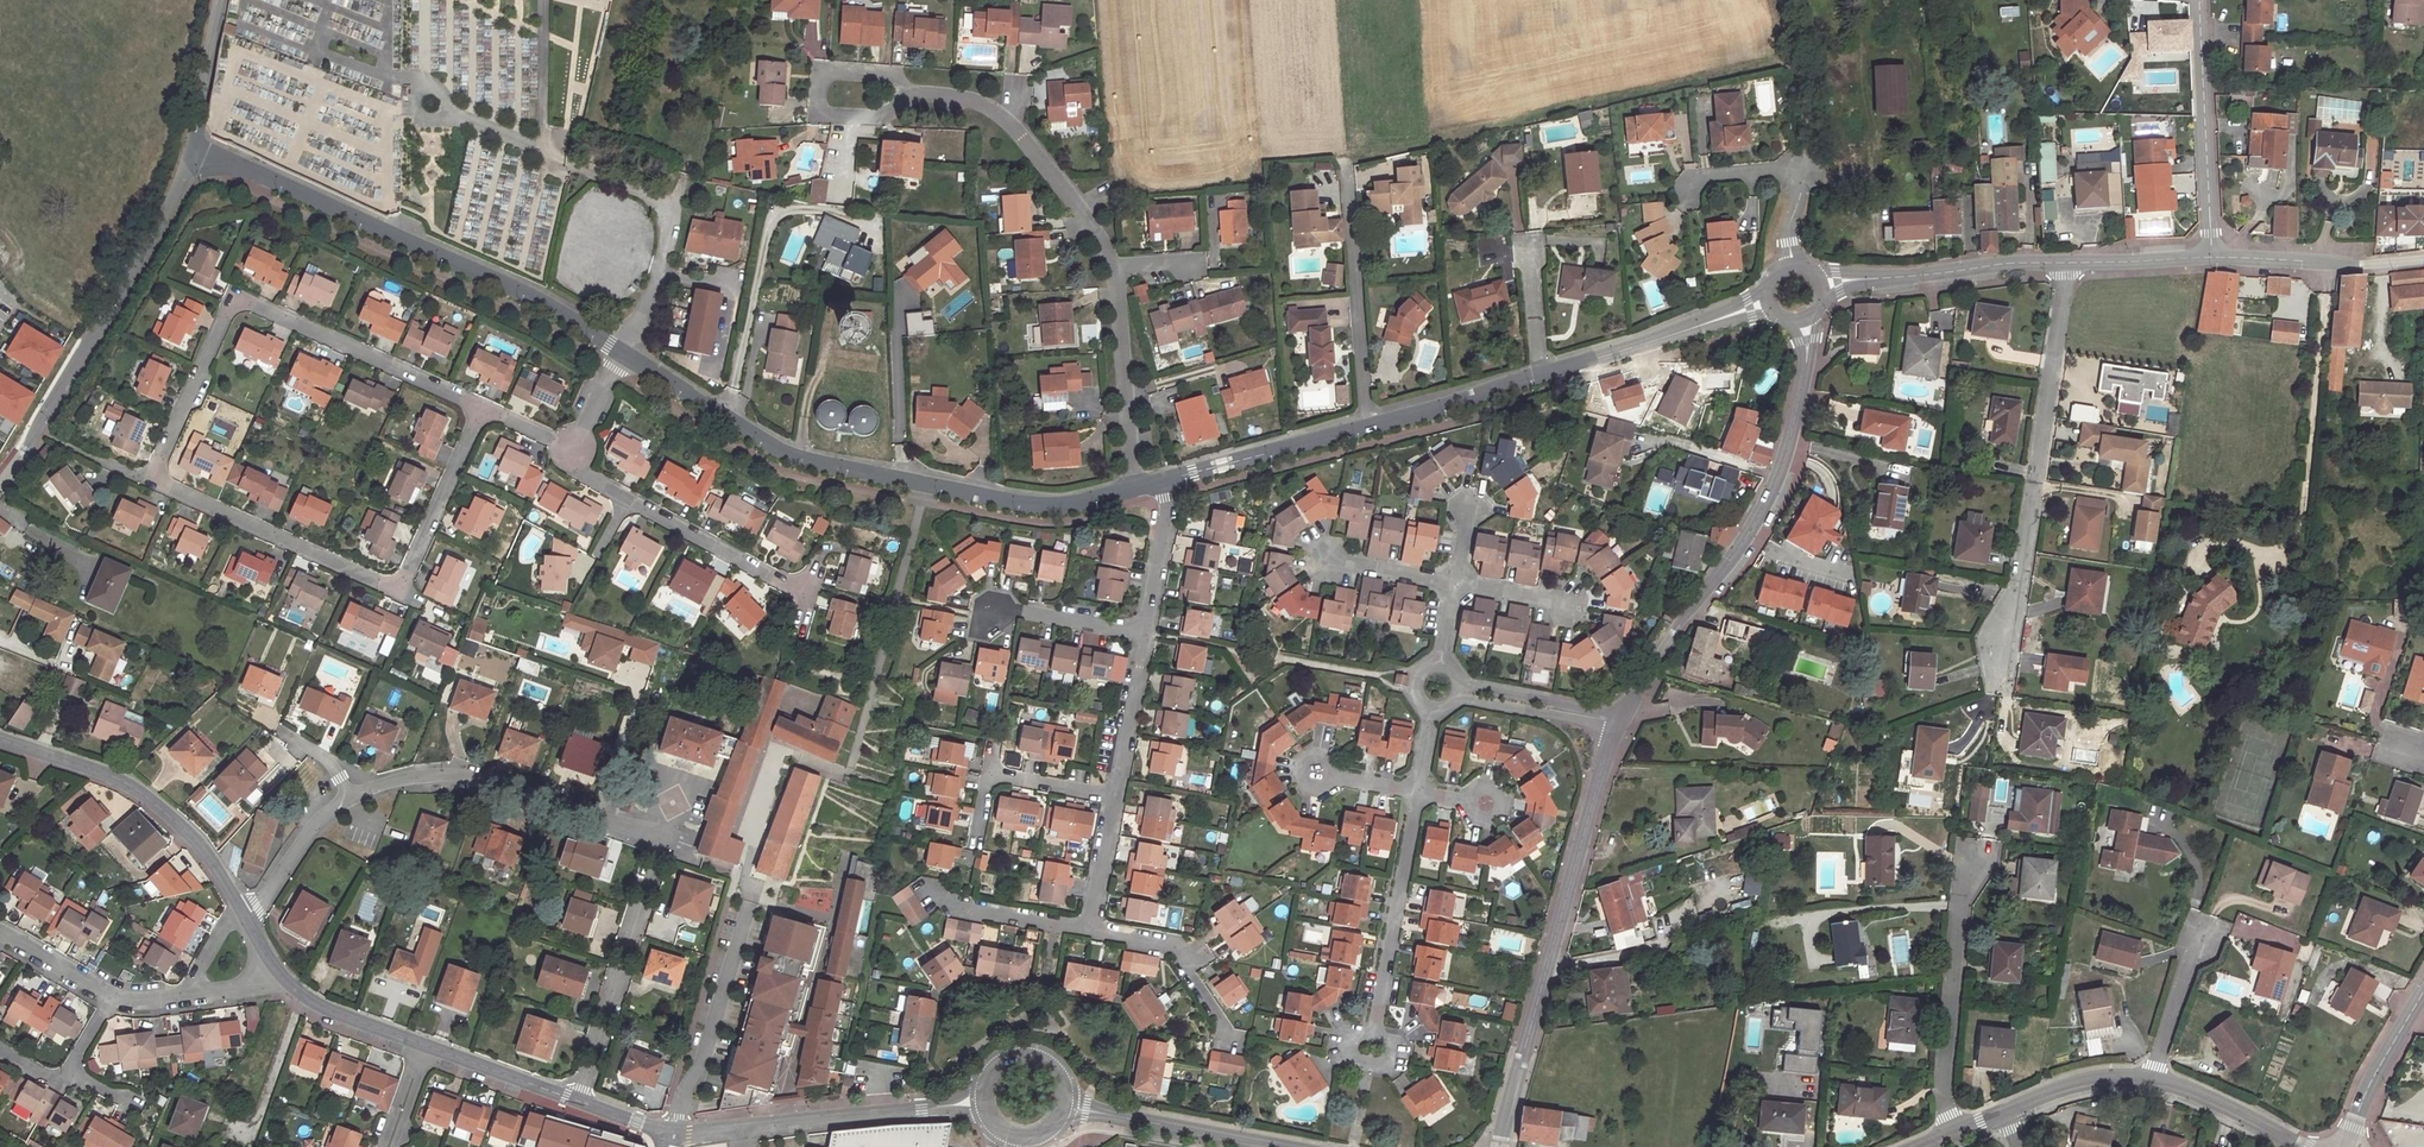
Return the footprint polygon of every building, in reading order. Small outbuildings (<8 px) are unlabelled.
[(771,10),(793,12),(799,12),(798,17),(816,18),(817,0),(772,0),(771,10)] [(2071,0),(2061,0),(2060,15),(2054,21),(2058,25),(2053,31),(2059,38),(2052,45),(2064,56),(2073,46),(2080,53),(2097,36),(2100,39),(2107,31),(2096,19),(2093,22),(2089,22),(2086,18),(2086,8),(2086,1),(2071,0)] [(2420,6),(2420,0),(2395,0),(2393,22),(2418,24),(2420,6)] [(2243,24),(2243,37),(2261,37),(2261,25),(2269,25),(2270,1),(2247,1),(2247,14),(2246,24),(2243,24)] [(1018,18),(1019,4),(1009,3),(1008,13),(988,12),(987,15),(974,14),(972,36),(986,37),(986,34),(995,34),(1007,35),(1007,43),(1016,44),(1016,42),(1018,18)] [(1031,19),(1018,18),(1016,42),(1030,44),(1030,40),(1039,41),(1039,44),(1038,46),(1063,48),(1060,40),(1061,36),(1056,35),(1057,26),(1067,27),(1069,8),(1042,5),(1041,24),(1031,23),(1031,19)] [(854,12),(855,8),(843,8),(841,37),(858,38),(858,37),(860,37),(860,44),(879,45),(881,14),(863,13),(854,12)] [(2096,19),(2086,8),(2086,18),(2089,22),(2093,22),(2096,19)] [(773,22),(786,20),(785,13),(772,15),(773,22)] [(924,15),(894,13),(892,39),(902,40),(921,41),(920,46),(940,47),(942,22),(924,20),(924,15)] [(2189,52),(2188,23),(2147,25),(2147,34),(2128,35),(2130,55),(2148,55),(2148,53),(2189,52)] [(236,28),(224,24),(222,33),(233,37),(236,28)] [(2261,37),(2243,37),(2242,48),(2246,48),(2245,57),(2245,71),(2266,72),(2268,49),(2260,48),(2261,37)] [(2027,52),(2018,53),(2020,71),(2029,70),(2027,52)] [(1970,57),(1958,59),(1959,65),(1971,63),(1970,57)] [(778,87),(780,64),(759,62),(757,86),(761,86),(759,104),(780,106),(782,87),(778,87)] [(1905,67),(1875,69),(1877,114),(1907,113),(1905,67)] [(1084,84),(1070,85),(1063,85),(1063,83),(1048,84),(1049,102),(1051,102),(1051,107),(1047,108),(1048,121),(1066,120),(1067,125),(1079,125),(1078,108),(1088,107),(1086,84),(1084,84)] [(2244,86),(2229,86),(2229,96),(2231,96),(2244,96),(2244,86)] [(1737,93),(1715,95),(1717,122),(1710,123),(1712,148),(1739,145),(1752,144),(1750,125),(1743,126),(1740,126),(1737,93)] [(724,108),(717,106),(713,125),(720,126),(724,108)] [(1971,127),(1978,127),(1978,126),(1977,111),(1970,112),(1971,127)] [(1589,112),(1579,114),(1582,130),(1593,128),(1589,112)] [(2296,135),(2297,115),(2268,113),(2268,117),(2252,116),(2250,158),(2268,159),(2267,169),(2281,170),(2282,170),(2285,134),(2296,135)] [(1662,141),(1673,140),(1671,114),(1625,119),(1628,144),(1662,141)] [(1066,126),(1067,125),(1066,120),(1048,121),(1049,130),(1066,129),(1066,126)] [(2036,120),(2038,145),(2053,144),(2051,120),(2036,120)] [(2320,122),(2309,121),(2308,133),(2318,135),(2320,122)] [(2355,138),(2318,135),(2308,133),(2307,138),(2316,139),(2314,168),(2329,169),(2332,170),(2332,164),(2357,167),(2359,151),(2353,150),(2355,138)] [(1966,147),(1979,146),(1979,137),(1965,138),(1966,147)] [(750,141),(736,142),(738,158),(733,159),(734,172),(751,170),(752,179),(772,178),(770,157),(775,157),(773,142),(751,143),(750,141)] [(2165,157),(2163,141),(2134,143),(2135,166),(2134,166),(2135,187),(2137,187),(2139,211),(2168,209),(2167,194),(2167,188),(2168,188),(2166,163),(2165,163),(2165,157)] [(1929,144),(1929,142),(1914,142),(1914,154),(1930,154),(1929,144)] [(920,147),(884,143),(881,175),(917,179),(920,147)] [(1939,144),(1929,144),(1930,154),(1931,176),(1941,176),(1939,144)] [(2038,145),(2038,160),(2054,159),(2053,144),(2038,145)] [(1523,164),(1521,146),(1502,147),(1494,154),(1504,165),(1523,164)] [(1995,151),(1996,161),(2012,160),(2021,159),(2020,148),(1995,151)] [(2100,154),(2100,164),(2109,164),(2108,153),(2100,154)] [(1593,154),(1563,157),(1567,195),(1597,192),(1593,154)] [(2076,155),(2077,166),(2100,164),(2100,154),(2077,155),(2076,155)] [(2268,159),(2250,158),(2249,167),(2267,169),(2268,159)] [(2054,159),(2038,160),(2039,182),(2055,181),(2054,159)] [(1996,161),(1991,161),(1991,169),(1992,178),(1984,179),(1985,186),(1992,186),(1994,211),(1995,232),(2016,231),(2012,160),(1996,161)] [(1980,162),(1980,170),(1991,169),(1991,161),(1984,162),(1980,162)] [(1505,179),(1492,163),(1452,195),(1466,211),(1482,198),(1485,203),(1494,196),(1490,192),(1505,179)] [(2109,164),(2100,164),(2077,166),(2077,175),(2074,175),(2076,208),(2105,206),(2103,173),(2110,173),(2109,164)] [(1963,165),(1958,165),(1945,166),(1946,174),(1963,173),(1963,165)] [(1398,181),(1374,183),(1374,191),(1366,192),(1367,199),(1370,199),(1371,209),(1392,207),(1392,204),(1400,204),(1401,212),(1401,214),(1420,213),(1418,197),(1422,197),(1421,177),(1418,177),(1417,168),(1397,169),(1398,181)] [(2380,172),(2380,189),(2393,189),(2393,172),(2380,172)] [(813,180),(810,203),(826,204),(828,181),(820,180),(813,180)] [(1985,186),(1981,186),(1977,187),(1978,211),(1994,211),(1992,186),(1985,186)] [(1316,205),(1315,190),(1290,192),(1293,243),(1304,242),(1305,247),(1318,246),(1318,242),(1317,232),(1324,231),(1324,234),(1332,241),(1341,241),(1340,221),(1323,222),(1323,218),(1322,218),(1321,212),(1323,212),(1323,205),(1316,205)] [(2055,192),(2043,192),(2043,221),(2055,221),(2055,192)] [(1466,211),(1452,195),(1450,197),(1449,199),(1449,200),(1448,202),(1448,204),(1449,206),(1449,208),(1450,209),(1451,210),(1453,212),(1455,213),(1456,214),(1459,214),(1463,213),(1465,212),(1466,211)] [(1002,198),(1004,234),(1021,232),(1028,232),(1025,196),(1002,198)] [(1867,198),(1844,198),(1845,206),(1867,205),(1867,198)] [(1229,212),(1220,213),(1223,244),(1245,242),(1242,201),(1229,202),(1229,212)] [(1653,222),(1648,224),(1650,228),(1638,232),(1643,242),(1648,255),(1646,257),(1643,262),(1653,270),(1651,273),(1661,280),(1669,269),(1671,271),(1678,262),(1670,256),(1675,249),(1670,245),(1666,247),(1661,235),(1665,233),(1670,232),(1663,217),(1662,218),(1660,201),(1642,203),(1644,218),(1652,218),(1653,219),(1653,222)] [(1958,201),(1934,202),(1935,234),(1959,233),(1958,201)] [(1401,212),(1400,204),(1392,204),(1392,207),(1371,209),(1372,214),(1401,212)] [(1150,232),(1170,231),(1191,230),(1189,205),(1148,208),(1150,232)] [(2377,210),(2375,236),(2395,236),(2395,234),(2404,234),(2404,236),(2423,237),(2423,208),(2404,208),(2404,211),(2395,210),(2395,208),(2386,208),(2386,210),(2377,210)] [(2297,210),(2276,209),(2274,237),(2297,237),(2297,210)] [(1977,252),(1979,254),(1996,251),(1995,232),(1994,211),(1978,211),(1979,232),(1980,246),(1977,246),(1977,252)] [(1420,223),(1420,213),(1401,214),(1402,224),(1420,223)] [(1929,214),(1894,216),(1894,228),(1884,228),(1884,241),(1930,238),(1929,214)] [(830,250),(840,224),(825,217),(814,242),(830,250)] [(2133,218),(2124,219),(2126,240),(2134,239),(2133,218)] [(713,225),(692,221),(685,249),(733,259),(741,224),(721,221),(715,220),(713,225)] [(1728,241),(1733,241),(1732,222),(1706,224),(1708,244),(1709,254),(1706,254),(1707,267),(1718,266),(1719,270),(1734,269),(1733,252),(1729,253),(1728,241)] [(857,231),(840,224),(830,250),(825,260),(850,271),(863,276),(872,255),(851,247),(857,231)] [(1648,224),(1637,228),(1638,232),(1650,228),(1648,224)] [(1638,232),(1637,228),(1632,230),(1638,244),(1643,242),(1638,232)] [(1028,232),(1021,232),(1022,241),(1015,242),(1017,278),(1039,277),(1037,257),(1041,256),(1040,240),(1047,240),(1046,230),(1028,232)] [(920,289),(921,290),(937,278),(948,291),(963,279),(947,259),(958,250),(943,231),(923,247),(922,246),(906,259),(913,267),(906,272),(907,273),(902,277),(915,293),(920,289)] [(1171,238),(1170,231),(1150,232),(1150,239),(1171,238)] [(1317,232),(1318,242),(1332,241),(1324,234),(1324,231),(1317,232)] [(1670,245),(1665,233),(1661,235),(1666,247),(1670,245)] [(270,243),(257,237),(243,267),(255,272),(259,274),(257,279),(272,286),(279,271),(281,267),(272,263),(274,258),(265,254),(270,243)] [(1738,241),(1733,241),(1728,241),(1729,253),(1733,252),(1734,269),(1740,268),(1738,241)] [(1640,252),(1646,257),(1648,255),(1643,242),(1638,244),(1636,245),(1640,252)] [(210,273),(211,269),(218,255),(199,246),(189,269),(196,273),(192,282),(209,290),(216,275),(210,273)] [(848,277),(850,271),(825,260),(823,266),(848,277)] [(1640,265),(1651,273),(1653,270),(1643,262),(1640,265)] [(1336,265),(1329,264),(1328,272),(1335,273),(1336,265)] [(307,266),(304,272),(300,281),(293,296),(308,303),(311,298),(315,299),(327,305),(336,286),(313,276),(316,270),(307,266)] [(1573,291),(1581,292),(1609,295),(1612,275),(1564,268),(1560,296),(1572,297),(1573,291)] [(272,286),(279,290),(286,275),(279,271),(272,286)] [(1328,272),(1325,271),(1323,283),(1333,285),(1335,273),(1328,272)] [(2422,271),(2393,274),(2393,286),(2396,286),(2421,282),(2422,281),(2422,280),(2422,271)] [(2214,273),(2207,273),(2198,331),(2228,337),(2235,276),(2236,275),(2214,272),(2214,273)] [(2364,277),(2341,279),(2338,313),(2333,312),(2331,332),(2357,334),(2364,277)] [(293,278),(286,293),(293,296),(300,281),(293,278)] [(2289,280),(2268,278),(2266,294),(2287,296),(2289,280)] [(1501,282),(1455,295),(1461,321),(1477,317),(1476,312),(1506,303),(1501,282)] [(2419,290),(2421,282),(2396,286),(2397,310),(2423,308),(2423,290),(2419,290)] [(1136,297),(1147,294),(1144,284),(1133,287),(1136,297)] [(1206,301),(1197,303),(1203,323),(1204,326),(1244,315),(1237,290),(1206,299),(1206,301)] [(721,296),(696,291),(692,311),(684,350),(709,356),(721,296)] [(1580,299),(1581,292),(1573,291),(1572,297),(1580,299)] [(1417,311),(1425,303),(1416,293),(1399,311),(1397,320),(1393,318),(1390,317),(1384,340),(1407,345),(1410,332),(1411,330),(1411,328),(1412,326),(1422,316),(1417,311)] [(390,310),(366,299),(358,318),(373,325),(376,326),(374,332),(388,339),(396,321),(387,317),(390,310)] [(187,300),(182,310),(197,317),(201,307),(187,300)] [(1161,315),(1150,319),(1156,341),(1175,336),(1174,332),(1194,326),(1203,323),(1197,303),(1168,311),(1161,314),(1161,315)] [(1430,307),(1425,303),(1417,311),(1422,316),(1430,307)] [(1069,305),(1039,306),(1042,345),(1071,343),(1069,305)] [(1976,305),(1971,332),(2004,338),(2009,311),(1976,305)] [(1877,307),(1855,306),(1855,324),(1850,324),(1849,353),(1877,354),(1877,343),(1877,331),(1877,307)] [(182,310),(177,308),(173,317),(168,316),(164,326),(158,338),(177,346),(183,333),(185,329),(190,331),(197,317),(182,310)] [(1313,380),(1331,378),(1330,363),(1332,363),(1331,343),(1329,343),(1328,327),(1326,327),(1324,309),(1288,312),(1289,331),(1309,329),(1310,344),(1308,344),(1310,364),(1312,364),(1313,380)] [(873,324),(873,313),(854,313),(854,324),(873,324)] [(923,313),(906,315),(908,337),(934,334),(933,321),(923,322),(923,313)] [(798,319),(777,316),(774,332),(796,335),(798,319)] [(388,339),(396,342),(404,325),(396,321),(388,339)] [(164,326),(156,322),(151,334),(158,338),(164,326)] [(1203,323),(1194,326),(1195,332),(1205,330),(1204,326),(1203,323)] [(2298,326),(2273,323),(2271,342),(2296,345),(2298,326)] [(62,349),(24,326),(7,354),(45,377),(62,349)] [(867,353),(870,347),(870,341),(868,334),(863,330),(858,327),(851,327),(845,329),(840,334),(838,340),(838,346),(840,352),(844,357),(850,359),(857,360),(863,357),(867,353)] [(410,348),(417,331),(410,328),(402,344),(410,348)] [(427,349),(431,351),(445,357),(454,339),(430,328),(427,335),(417,331),(410,348),(424,354),(427,349)] [(244,357),(255,362),(257,365),(268,370),(272,368),(276,361),(269,357),(277,341),(267,336),(265,339),(245,330),(234,350),(245,355),(244,357)] [(774,332),(772,332),(769,351),(770,351),(774,352),(770,371),(793,375),(796,356),(792,355),(796,335),(774,332)] [(2357,334),(2331,332),(2330,347),(2343,348),(2355,349),(2357,334)] [(1175,336),(1156,341),(1157,344),(1176,339),(1175,336)] [(1918,343),(1918,339),(1907,338),(1902,373),(1935,378),(1940,346),(1918,343)] [(284,344),(277,341),(269,357),(276,361),(284,344)] [(2343,348),(2330,347),(2325,391),(2339,392),(2343,348)] [(485,376),(483,382),(497,388),(504,373),(506,369),(497,365),(499,361),(476,350),(468,368),(482,375),(485,376)] [(321,364),(299,354),(290,374),(300,379),(298,382),(310,387),(313,381),(323,386),(332,366),(322,361),(321,364)] [(169,370),(149,361),(145,370),(142,369),(137,381),(142,384),(139,393),(158,402),(163,393),(160,391),(169,370)] [(1970,363),(1950,361),(1949,368),(1969,371),(1970,363)] [(323,386),(331,389),(340,369),(332,366),(323,386)] [(2166,375),(2102,366),(2098,392),(2112,394),(2113,387),(2120,388),(2118,402),(2141,405),(2143,392),(2151,393),(2150,400),(2162,402),(2166,375)] [(1063,386),(1078,385),(1077,373),(1077,368),(1050,370),(1051,378),(1040,378),(1042,412),(1064,411),(1063,401),(1064,401),(1063,390),(1063,386)] [(1610,395),(1616,413),(1639,406),(1637,400),(1644,398),(1638,381),(1625,385),(1620,369),(1593,377),(1599,398),(1610,395)] [(1232,390),(1220,393),(1227,417),(1238,414),(1237,409),(1236,407),(1269,397),(1261,371),(1229,380),(1232,390)] [(1090,372),(1077,373),(1078,385),(1078,387),(1091,386),(1090,372)] [(512,377),(504,373),(497,388),(505,391),(512,377)] [(536,384),(539,377),(530,373),(527,380),(536,384)] [(0,376),(0,414),(17,424),(34,396),(0,376)] [(518,397),(527,380),(519,377),(511,394),(518,397)] [(563,388),(539,377),(536,384),(527,380),(518,397),(534,405),(537,399),(541,400),(554,407),(563,388)] [(1697,388),(1689,384),(1676,377),(1668,395),(1662,392),(1653,412),(1683,427),(1692,407),(1688,405),(1697,388)] [(1692,379),(1689,384),(1697,388),(1699,382),(1692,379)] [(368,389),(364,387),(352,381),(343,399),(366,410),(369,404),(377,408),(379,404),(386,390),(370,383),(368,389)] [(298,382),(295,388),(307,394),(310,387),(298,382)] [(2410,384),(2359,382),(2358,405),(2376,406),(2378,412),(2380,414),(2386,416),(2391,414),(2394,411),(2395,406),(2410,407),(2410,384)] [(1345,389),(1337,385),(1335,404),(1338,403),(1339,399),(1344,398),(1345,389)] [(393,394),(386,390),(379,404),(386,407),(393,394)] [(946,391),(932,390),(932,401),(936,401),(936,405),(917,405),(916,421),(944,423),(963,437),(982,413),(966,401),(959,409),(955,406),(945,405),(946,391)] [(328,398),(315,392),(313,397),(326,403),(328,398)] [(507,404),(522,412),(527,405),(512,396),(507,404)] [(1270,400),(1269,397),(1236,407),(1237,409),(1270,400)] [(1184,423),(1189,443),(1217,435),(1212,416),(1206,418),(1200,398),(1176,405),(1181,423),(1184,423)] [(2020,404),(1993,399),(1989,420),(1995,421),(1991,442),(2013,446),(2020,404)] [(852,437),(852,434),(858,438),(864,439),(871,438),(876,433),(879,427),(878,420),(875,414),(870,410),(863,409),(857,411),(852,415),(849,421),(849,428),(843,427),(846,421),(846,415),(843,409),(837,405),(831,403),(824,405),(819,409),(816,416),(817,422),(820,428),(825,432),(832,433),(838,432),(838,434),(852,437)] [(120,425),(117,423),(112,435),(118,438),(115,448),(134,456),(138,447),(135,445),(145,424),(137,420),(124,415),(108,407),(104,416),(120,423),(120,425)] [(140,415),(127,409),(124,415),(137,420),(140,415)] [(1724,449),(1747,458),(1748,456),(1770,461),(1773,445),(1754,442),(1759,429),(1748,426),(1751,414),(1737,410),(1735,419),(1724,449)] [(421,446),(436,452),(440,442),(437,441),(447,420),(426,411),(422,421),(419,420),(414,431),(421,435),(416,444),(421,446)] [(1909,419),(1865,411),(1861,432),(1884,437),(1882,447),(1903,451),(1909,419)] [(1596,433),(1590,458),(1597,460),(1594,469),(1591,468),(1588,481),(1609,486),(1615,465),(1618,452),(1623,453),(1627,454),(1634,428),(1610,422),(1607,436),(1596,433)] [(1187,444),(1189,443),(1184,423),(1181,423),(1187,444)] [(2101,442),(2104,426),(2083,423),(2080,444),(2090,446),(2091,441),(2101,442)] [(2113,428),(2104,426),(2101,442),(2099,457),(2127,462),(2126,472),(2145,475),(2147,464),(2140,463),(2141,457),(2143,444),(2112,439),(2113,428)] [(195,467),(199,469),(213,475),(222,456),(200,446),(203,438),(194,434),(178,467),(192,473),(195,467)] [(607,453),(622,461),(625,462),(622,468),(636,476),(643,461),(644,459),(635,454),(639,447),(617,435),(607,453)] [(1066,460),(1067,465),(1077,464),(1075,435),(1032,438),(1033,462),(1066,460)] [(512,451),(515,445),(501,439),(493,456),(502,461),(499,467),(522,478),(530,460),(516,453),(512,451)] [(1514,443),(1500,441),(1498,451),(1497,458),(1484,455),(1481,474),(1489,476),(1490,475),(1493,473),(1497,480),(1502,488),(1522,474),(1511,458),(1514,443)] [(54,450),(48,445),(41,452),(47,457),(54,450)] [(432,459),(436,452),(421,446),(418,452),(432,459)] [(1463,471),(1472,472),(1475,454),(1457,450),(1454,452),(1450,447),(1433,458),(1446,477),(1454,471),(1460,467),(1462,470),(1463,471)] [(1498,451),(1486,448),(1484,455),(1497,458),(1498,451)] [(1738,477),(1721,473),(1720,480),(1705,476),(1710,459),(1689,453),(1685,467),(1681,466),(1677,479),(1687,482),(1686,486),(1711,493),(1709,497),(1721,500),(1723,494),(1733,496),(1738,477)] [(688,474),(667,462),(657,480),(668,487),(672,489),(669,494),(692,507),(697,499),(701,501),(720,466),(703,456),(698,466),(706,470),(697,485),(685,479),(688,474)] [(1597,460),(1590,458),(1587,468),(1591,468),(1594,469),(1597,460)] [(650,464),(643,461),(636,476),(642,479),(650,464)] [(1411,498),(1429,501),(1430,491),(1429,489),(1435,486),(1443,480),(1429,461),(1413,472),(1417,478),(1414,480),(1411,498)] [(278,482),(233,462),(224,481),(250,493),(254,495),(252,500),(267,507),(275,488),(278,482)] [(402,473),(406,466),(396,462),(392,471),(396,473),(397,471),(402,473)] [(1741,467),(1724,463),(1721,473),(1738,477),(1741,467)] [(425,474),(406,466),(402,473),(397,471),(396,473),(387,494),(406,503),(411,490),(414,486),(419,488),(425,474)] [(75,482),(73,479),(65,468),(49,481),(63,500),(68,497),(74,504),(78,501),(91,492),(79,479),(75,482)] [(1666,470),(1663,480),(1673,483),(1676,473),(1666,470)] [(2145,475),(2126,472),(2123,490),(2142,493),(2145,475)] [(1334,518),(1334,516),(1337,499),(1325,497),(1326,494),(1315,478),(1306,484),(1312,493),(1295,504),(1309,523),(1317,518),(1323,514),(1324,516),(1334,518)] [(1511,507),(1510,516),(1515,517),(1529,520),(1532,502),(1530,500),(1535,495),(1524,479),(1505,491),(1511,499),(1515,505),(1512,507),(1511,507)] [(559,514),(557,516),(573,524),(580,528),(584,521),(593,526),(602,509),(589,501),(586,506),(582,504),(568,497),(570,494),(549,484),(539,503),(559,514)] [(1899,530),(1905,490),(1879,486),(1873,526),(1899,530)] [(311,492),(302,487),(289,517),(304,523),(306,518),(310,520),(323,526),(331,507),(309,496),(311,492)] [(278,512),(287,493),(275,488),(267,507),(278,512)] [(95,497),(91,492),(78,501),(82,507),(95,497)] [(1350,537),(1365,539),(1371,506),(1362,504),(1363,499),(1343,495),(1339,518),(1349,520),(1353,520),(1350,537)] [(1811,495),(1785,539),(1812,555),(1816,554),(1825,539),(1836,545),(1841,537),(1830,530),(1838,515),(1838,510),(1811,495)] [(2144,495),(2142,513),(2156,515),(2159,497),(2144,495)] [(767,516),(730,496),(726,503),(717,498),(708,516),(721,523),(724,517),(729,520),(756,535),(767,516)] [(2097,550),(2104,501),(2078,497),(2070,546),(2097,550)] [(466,516),(460,513),(453,528),(471,536),(476,527),(482,530),(487,521),(496,525),(502,512),(493,508),(493,507),(475,498),(468,512),(466,516)] [(140,509),(135,507),(121,500),(113,519),(136,530),(140,522),(148,527),(156,509),(142,502),(140,509)] [(1272,544),(1291,548),(1293,537),(1291,535),(1297,531),(1305,526),(1292,506),(1274,518),(1278,525),(1276,526),(1272,544)] [(384,509),(380,519),(395,526),(399,516),(384,509)] [(1214,511),(1212,522),(1211,529),(1206,529),(1204,540),(1234,545),(1236,534),(1233,533),(1236,515),(1214,511)] [(2142,513),(2137,512),(2134,539),(2136,539),(2134,548),(2149,550),(2150,541),(2152,541),(2156,515),(2142,513)] [(387,544),(389,540),(395,526),(380,519),(376,517),(366,540),(373,544),(369,553),(387,560),(393,547),(387,544)] [(818,518),(813,531),(822,535),(828,522),(818,518)] [(1367,555),(1382,558),(1384,543),(1389,544),(1400,546),(1400,544),(1404,522),(1383,518),(1382,523),(1373,522),(1367,555)] [(190,531),(192,525),(178,519),(170,537),(180,541),(177,548),(199,559),(208,540),(193,533),(190,531)] [(3,536),(9,527),(0,520),(0,534),(3,536)] [(587,539),(593,526),(584,521),(580,528),(573,524),(570,530),(587,539)] [(783,550),(780,555),(794,563),(803,546),(795,541),(798,535),(776,522),(766,540),(780,548),(783,550)] [(1401,561),(1416,564),(1419,549),(1423,550),(1433,551),(1437,528),(1417,524),(1416,530),(1407,528),(1401,561)] [(1991,529),(1959,524),(1953,558),(1982,563),(1984,552),(1987,553),(1991,529)] [(476,527),(471,536),(478,540),(482,530),(476,527)] [(1723,546),(1735,527),(1713,528),(1710,540),(1723,546)] [(1580,546),(1577,563),(1577,564),(1586,566),(1587,565),(1589,563),(1594,571),(1599,578),(1618,565),(1607,548),(1608,540),(1596,528),(1580,546)] [(641,534),(631,529),(621,548),(631,554),(628,559),(638,565),(640,563),(650,568),(660,548),(640,537),(641,534)] [(1693,535),(1682,532),(1673,567),(1695,572),(1704,538),(1698,536),(1698,534),(1693,532),(1693,535)] [(1547,539),(1541,571),(1555,574),(1558,559),(1562,560),(1572,562),(1577,539),(1557,535),(1556,541),(1547,539)] [(552,557),(548,557),(547,567),(540,566),(539,579),(542,580),(541,590),(564,592),(566,569),(569,569),(570,559),(573,559),(576,549),(554,536),(552,557)] [(1487,562),(1485,576),(1499,579),(1505,546),(1496,545),(1498,540),(1477,536),(1472,559),(1483,561),(1487,562)] [(953,549),(958,557),(977,545),(971,538),(953,549)] [(1106,541),(1102,564),(1129,569),(1131,559),(1127,558),(1129,552),(1130,545),(1106,541)] [(977,545),(958,557),(969,574),(989,562),(997,563),(1000,544),(988,542),(987,546),(980,550),(977,545)] [(1521,568),(1518,582),(1533,585),(1535,570),(1539,553),(1530,551),(1531,546),(1511,542),(1506,565),(1517,567),(1521,568)] [(1187,556),(1185,565),(1188,566),(1214,571),(1218,548),(1203,545),(1197,544),(1196,552),(1192,552),(1190,557),(1187,556)] [(1014,572),(1021,573),(1028,575),(1032,550),(1009,546),(1004,574),(1013,576),(1014,572)] [(853,549),(850,556),(870,561),(872,554),(853,549)] [(1046,578),(1053,580),(1060,581),(1065,557),(1042,552),(1037,580),(1045,581),(1046,578)] [(267,582),(275,563),(264,559),(262,563),(258,561),(242,554),(239,562),(234,573),(245,577),(256,582),(258,578),(267,582)] [(1287,566),(1289,557),(1270,554),(1267,570),(1269,574),(1263,579),(1269,587),(1274,594),(1275,595),(1294,582),(1288,574),(1284,568),(1287,566)] [(840,572),(836,588),(856,593),(858,584),(863,585),(870,561),(850,556),(847,570),(846,573),(840,572)] [(440,573),(434,571),(427,585),(453,597),(457,589),(456,588),(466,565),(447,557),(441,569),(440,573)] [(234,573),(239,562),(233,559),(226,576),(242,583),(245,577),(234,573)] [(111,612),(129,571),(106,561),(87,602),(111,612)] [(704,572),(684,561),(673,581),(682,586),(681,588),(693,594),(690,599),(699,604),(715,574),(706,569),(704,572)] [(929,588),(927,601),(945,605),(947,596),(965,583),(954,566),(935,579),(938,586),(934,589),(929,588)] [(290,588),(297,573),(290,569),(283,584),(290,588)] [(1123,583),(1126,584),(1128,574),(1098,569),(1097,579),(1100,579),(1096,598),(1119,603),(1121,591),(1123,583)] [(1609,597),(1607,607),(1625,610),(1628,593),(1627,589),(1632,585),(1621,569),(1602,582),(1607,590),(1610,596),(1609,597)] [(1178,600),(1190,602),(1208,605),(1210,594),(1207,593),(1210,575),(1187,570),(1185,582),(1184,589),(1180,588),(1178,600)] [(2071,571),(2065,609),(2103,615),(2109,577),(2071,571)] [(308,577),(297,573),(290,588),(288,592),(297,596),(296,601),(318,610),(326,593),(310,585),(305,583),(308,577)] [(722,578),(715,574),(699,604),(706,608),(722,578)] [(2219,609),(2221,611),(2237,598),(2218,574),(2202,588),(2204,590),(2194,599),(2190,599),(2174,642),(2186,647),(2188,642),(2204,647),(2215,618),(2212,617),(2214,613),(2219,609)] [(1777,579),(1764,575),(1757,599),(1778,606),(1778,604),(1786,578),(1778,576),(1777,579)] [(1936,580),(1907,575),(1902,611),(1925,615),(1928,595),(1929,589),(1935,591),(1936,580)] [(1787,577),(1786,578),(1778,604),(1798,610),(1805,585),(1794,582),(1795,579),(1787,577)] [(267,582),(258,578),(256,582),(265,586),(267,582)] [(1377,581),(1363,578),(1360,594),(1357,611),(1365,612),(1364,618),(1385,622),(1390,599),(1379,597),(1375,596),(1377,581)] [(751,596),(736,583),(733,586),(726,580),(720,592),(731,602),(729,605),(736,612),(732,617),(741,626),(743,624),(751,632),(766,616),(748,599),(751,596)] [(682,586),(673,581),(669,588),(690,599),(693,594),(681,588),(682,586)] [(1867,595),(1869,585),(1863,584),(1861,593),(1867,595)] [(453,597),(427,585),(423,593),(449,606),(453,597)] [(1397,585),(1394,600),(1391,617),(1399,618),(1398,625),(1418,628),(1423,605),(1413,603),(1409,602),(1412,588),(1397,585)] [(1274,594),(1269,587),(1265,590),(1269,597),(1274,594)] [(1315,618),(1318,600),(1308,598),(1306,600),(1302,593),(1297,587),(1278,600),(1278,601),(1283,607),(1289,616),(1295,612),(1298,616),(1315,618)] [(1824,590),(1813,587),(1805,612),(1825,618),(1833,592),(1833,590),(1825,588),(1824,590)] [(2192,596),(2190,599),(2194,599),(2204,590),(2202,588),(2192,596)] [(1349,625),(1355,593),(1340,590),(1337,604),(1334,604),(1323,603),(1319,625),(1338,628),(1339,623),(1349,625)] [(16,591),(8,604),(29,614),(28,614),(49,623),(50,624),(52,630),(48,638),(60,643),(72,616),(23,594),(16,591)] [(1841,594),(1833,592),(1825,618),(1825,620),(1846,626),(1853,601),(1840,597),(1841,594)] [(850,615),(853,605),(832,599),(828,615),(834,617),(833,621),(829,634),(849,639),(855,617),(850,615)] [(1473,614),(1462,612),(1458,636),(1478,639),(1479,633),(1488,635),(1494,603),(1480,600),(1477,615),(1473,614)] [(1283,607),(1278,601),(1274,603),(1279,610),(1283,607)] [(395,617),(375,608),(372,614),(350,603),(339,626),(350,631),(351,627),(374,638),(378,630),(394,638),(397,633),(389,629),(395,617)] [(1527,610),(1513,607),(1511,621),(1506,620),(1496,618),(1492,642),(1512,645),(1513,640),(1522,641),(1527,610)] [(4,634),(12,616),(0,609),(0,631),(4,634)] [(953,614),(923,609),(921,621),(924,622),(921,640),(943,646),(945,633),(947,625),(950,626),(953,614)] [(2216,616),(2221,611),(2219,609),(2214,613),(2212,617),(2215,618),(2216,616)] [(1212,615),(1188,611),(1186,618),(1185,624),(1182,624),(1180,634),(1207,639),(1212,615)] [(1624,619),(1605,616),(1603,625),(1606,628),(1599,632),(1590,637),(1604,657),(1606,655),(1612,651),(1620,645),(1617,639),(1620,636),(1624,619)] [(402,620),(395,617),(389,629),(397,633),(402,620)] [(469,638),(482,642),(488,622),(476,618),(469,638)] [(428,625),(418,620),(410,640),(419,644),(416,651),(428,657),(430,654),(439,659),(448,639),(427,629),(428,625)] [(1722,620),(1718,635),(1741,640),(1745,625),(1722,620)] [(2380,676),(2394,635),(2351,622),(2345,641),(2341,654),(2365,662),(2362,671),(2380,676)] [(50,624),(49,623),(43,636),(48,638),(52,630),(50,624)] [(621,631),(595,623),(591,634),(598,636),(589,663),(614,671),(623,644),(617,642),(621,631)] [(1546,628),(1530,625),(1524,658),(1533,659),(1532,665),(1552,668),(1557,646),(1547,644),(1542,643),(1546,628)] [(123,645),(93,632),(93,633),(79,627),(73,643),(86,649),(86,650),(97,655),(89,676),(106,683),(123,645)] [(1717,634),(1697,630),(1684,672),(1716,681),(1722,663),(1710,659),(1717,634)] [(660,644),(621,631),(617,642),(623,644),(633,647),(630,657),(653,665),(660,644)] [(2345,641),(2339,639),(2334,656),(2339,658),(2341,654),(2345,641)] [(312,642),(307,640),(304,648),(309,650),(312,642)] [(1046,671),(1051,642),(1041,640),(1040,644),(1033,643),(1020,640),(1016,662),(1035,666),(1035,669),(1046,671)] [(1572,647),(1561,645),(1561,647),(1558,664),(1576,667),(1579,665),(1583,671),(1592,665),(1598,660),(1600,659),(1586,640),(1580,645),(1573,650),(1572,647)] [(2202,652),(2204,647),(2188,642),(2186,647),(2202,652)] [(1074,675),(1079,647),(1070,645),(1069,649),(1062,648),(1055,647),(1051,671),(1074,675)] [(1178,664),(1177,669),(1201,674),(1205,650),(1178,645),(1176,655),(1180,655),(1178,664)] [(1094,653),(1094,649),(1084,647),(1078,677),(1090,679),(1090,676),(1108,680),(1113,657),(1100,654),(1094,653)] [(1009,652),(1000,650),(999,654),(990,652),(979,650),(975,674),(994,677),(993,681),(1003,683),(1009,652)] [(1615,656),(1612,651),(1606,655),(1610,660),(1615,656)] [(1933,656),(1911,654),(1908,688),(1931,689),(1933,656)] [(2087,661),(2046,654),(2044,669),(2042,688),(2072,693),(2074,681),(2084,682),(2087,661)] [(2415,658),(2405,690),(2418,694),(2421,686),(2423,687),(2423,661),(2415,658)] [(1602,665),(1598,660),(1592,665),(1596,670),(1602,665)] [(182,667),(176,664),(172,670),(179,673),(182,667)] [(966,697),(971,666),(961,665),(961,668),(952,667),(941,665),(934,700),(954,703),(955,695),(966,697)] [(272,699),(273,695),(279,681),(249,668),(242,686),(260,694),(272,699)] [(1394,684),(1406,686),(1408,677),(1395,675),(1394,684)] [(83,682),(67,676),(62,688),(78,695),(83,682)] [(1194,681),(1175,678),(1164,676),(1162,686),(1166,687),(1164,696),(1162,706),(1185,711),(1188,691),(1192,692),(1194,681)] [(742,743),(738,742),(731,760),(720,787),(717,797),(739,805),(782,686),(765,679),(742,743)] [(1883,680),(1872,682),(1875,698),(1885,695),(1883,680)] [(495,693),(461,682),(452,706),(462,710),(461,712),(484,721),(495,693)] [(1875,698),(1872,682),(1860,685),(1863,706),(1870,705),(1869,699),(1875,698)] [(1735,684),(1732,693),(1749,698),(1752,690),(1735,684)] [(337,702),(309,689),(301,708),(339,724),(350,700),(340,695),(337,702)] [(2423,703),(2423,696),(2418,694),(2405,690),(2403,696),(2423,703)] [(2373,694),(2365,691),(2360,710),(2367,712),(2373,694)] [(278,697),(273,695),(272,699),(260,694),(256,701),(273,709),(278,697)] [(783,722),(779,720),(773,735),(834,761),(856,707),(828,695),(816,724),(799,717),(797,721),(785,716),(783,722)] [(1336,723),(1354,727),(1359,704),(1340,701),(1340,697),(1330,695),(1329,699),(1328,706),(1324,724),(1335,726),(1336,723)] [(1329,699),(1321,697),(1320,704),(1328,706),(1329,699)] [(34,709),(22,702),(20,705),(7,726),(20,731),(34,709)] [(1286,720),(1287,723),(1297,736),(1316,723),(1324,724),(1328,706),(1320,704),(1314,703),(1313,708),(1308,712),(1304,707),(1288,718),(1286,720)] [(105,704),(102,713),(103,713),(97,730),(114,737),(112,742),(134,751),(143,728),(142,728),(121,720),(124,711),(105,704)] [(1162,726),(1161,734),(1184,739),(1188,716),(1158,710),(1156,719),(1159,720),(1158,726),(1162,726)] [(145,720),(124,711),(121,720),(142,728),(145,720)] [(1083,721),(1084,714),(1078,712),(1076,720),(1083,721)] [(1745,713),(1741,718),(1754,726),(1751,729),(1761,736),(1767,728),(1745,713)] [(1097,724),(1098,716),(1084,714),(1083,721),(1097,724)] [(1284,714),(1279,718),(1284,725),(1287,723),(1286,720),(1288,718),(1284,714)] [(1714,714),(1703,714),(1700,744),(1714,745),(1714,740),(1714,736),(1725,737),(1727,740),(1729,742),(1733,743),(1736,742),(1739,739),(1753,749),(1761,736),(1751,729),(1754,726),(1741,718),(1714,716),(1714,714)] [(2061,739),(2064,720),(2025,715),(2020,752),(2051,757),(2054,739),(2061,739)] [(523,760),(531,763),(539,742),(517,734),(522,720),(513,717),(500,753),(510,757),(509,759),(522,763),(523,760)] [(1366,754),(1380,757),(1383,742),(1379,741),(1383,720),(1370,717),(1369,724),(1361,722),(1356,745),(1368,748),(1366,754)] [(174,721),(165,718),(162,725),(170,729),(174,721)] [(396,730),(367,718),(358,739),(386,752),(396,730)] [(1284,725),(1279,718),(1267,726),(1270,730),(1278,725),(1280,727),(1284,725)] [(731,760),(738,742),(670,720),(660,751),(711,768),(715,755),(731,760)] [(1189,720),(1187,735),(1194,735),(1195,720),(1189,720)] [(1843,724),(1833,721),(1829,734),(1838,737),(1843,724)] [(1383,742),(1380,757),(1394,760),(1396,752),(1407,754),(1411,732),(1403,731),(1404,724),(1391,722),(1387,743),(1383,742)] [(1043,761),(1050,726),(1031,723),(1030,729),(1022,727),(1018,751),(1030,753),(1029,759),(1043,761)] [(1413,725),(1404,724),(1403,731),(1411,732),(1413,725)] [(1256,761),(1273,764),(1274,756),(1291,744),(1289,741),(1280,727),(1278,725),(1270,730),(1261,736),(1264,740),(1263,748),(1257,751),(1256,761)] [(1069,730),(1050,726),(1043,761),(1058,764),(1059,759),(1071,761),(1075,737),(1068,735),(1069,730)] [(114,737),(97,730),(95,735),(112,742),(114,737)] [(1476,730),(1472,754),(1478,756),(1484,757),(1484,760),(1494,762),(1498,745),(1499,735),(1476,730)] [(1935,752),(1943,753),(1946,733),(1919,730),(1912,776),(1932,778),(1932,777),(1935,752)] [(1889,731),(1881,733),(1882,735),(1882,739),(1889,738),(1889,731)] [(1458,771),(1462,752),(1465,735),(1453,733),(1451,738),(1443,737),(1439,760),(1451,762),(1449,770),(1458,771)] [(211,757),(187,734),(171,750),(179,759),(178,760),(193,776),(211,757)] [(601,746),(570,736),(561,762),(592,773),(601,746)] [(1509,740),(1508,747),(1509,747),(1511,752),(1518,754),(1523,749),(1524,743),(1509,740)] [(932,762),(956,767),(966,768),(968,759),(962,757),(964,746),(941,742),(940,750),(934,749),(932,762)] [(1181,747),(1159,743),(1152,742),(1150,753),(1154,753),(1152,762),(1150,772),(1172,777),(1176,757),(1180,758),(1181,747)] [(1498,745),(1494,762),(1503,764),(1514,780),(1529,769),(1534,766),(1529,759),(1523,749),(1518,754),(1511,752),(1509,747),(1508,747),(1498,745)] [(253,784),(266,771),(247,751),(213,784),(233,804),(241,796),(253,784)] [(1831,753),(1824,751),(1822,757),(1828,759),(1831,753)] [(1940,777),(1943,753),(1935,752),(1932,777),(1940,777)] [(2340,785),(2342,781),(2347,762),(2320,753),(2313,777),(2315,778),(2318,779),(2312,803),(2339,812),(2346,787),(2340,785)] [(1529,769),(1531,772),(1539,767),(1532,757),(1529,759),(1534,766),(1529,769)] [(1263,804),(1267,801),(1280,793),(1283,790),(1271,773),(1273,764),(1256,761),(1254,772),(1257,776),(1256,784),(1252,787),(1257,795),(1263,804)] [(1539,767),(1531,772),(1535,777),(1540,774),(1546,783),(1548,781),(1539,767)] [(794,768),(757,871),(783,880),(820,777),(794,768)] [(965,774),(955,772),(954,778),(964,780),(965,774)] [(964,780),(954,778),(929,773),(926,786),(933,787),(931,795),(950,799),(954,800),(956,788),(959,789),(962,790),(964,780)] [(0,774),(0,806),(12,779),(0,774)] [(1535,777),(1519,788),(1530,804),(1529,812),(1554,816),(1556,809),(1546,794),(1551,790),(1546,783),(1540,774),(1535,777)] [(2307,802),(2312,803),(2318,779),(2315,778),(2307,802)] [(2389,802),(2384,816),(2411,824),(2421,792),(2395,783),(2389,802)] [(257,788),(253,784),(241,796),(244,800),(257,788)] [(199,786),(188,796),(193,802),(204,792),(199,786)] [(956,806),(959,789),(956,788),(954,800),(950,799),(949,805),(956,806)] [(1713,834),(1713,822),(1711,788),(1676,789),(1676,813),(1679,813),(1679,820),(1676,821),(1674,820),(1674,842),(1692,842),(1692,835),(1713,834)] [(2059,806),(2060,806),(2061,795),(2025,790),(2022,812),(2026,813),(2026,816),(2011,815),(2009,828),(2042,832),(2043,820),(2048,820),(2049,813),(2058,814),(2059,806)] [(1001,828),(1014,831),(1020,795),(1011,793),(1010,799),(999,797),(995,820),(1002,822),(1001,828)] [(611,807),(628,813),(630,808),(632,800),(615,794),(611,807)] [(739,805),(709,795),(701,819),(706,823),(696,852),(736,863),(743,841),(729,835),(739,805)] [(1020,795),(1014,831),(1026,833),(1027,827),(1034,828),(1039,805),(1028,802),(1028,796),(1020,795)] [(1254,797),(1262,810),(1270,804),(1267,801),(1263,804),(1257,795),(1254,797)] [(1140,807),(1138,815),(1173,822),(1175,810),(1169,808),(1170,801),(1148,797),(1146,808),(1140,807)] [(1973,797),(1972,804),(1984,806),(1984,799),(1973,797)] [(99,810),(89,799),(68,818),(74,825),(86,839),(82,843),(89,850),(104,837),(95,827),(109,815),(101,807),(99,810)] [(2377,814),(2384,816),(2389,802),(2382,799),(2377,814)] [(1284,800),(1272,808),(1269,811),(1274,820),(1281,830),(1286,827),(1289,832),(1289,836),(1302,838),(1306,821),(1299,819),(1284,800)] [(1057,838),(1070,841),(1076,805),(1066,803),(1065,810),(1054,807),(1050,831),(1058,833),(1057,838)] [(1270,804),(1262,810),(1270,823),(1274,820),(1269,811),(1272,808),(1270,804)] [(1984,806),(1972,804),(1970,818),(1982,820),(1984,806)] [(1076,805),(1070,841),(1080,843),(1081,837),(1089,839),(1094,815),(1083,813),(1084,807),(1076,805)] [(958,812),(948,810),(923,806),(921,818),(926,820),(925,827),(948,832),(950,820),(954,821),(956,821),(958,812)] [(1367,825),(1369,810),(1356,807),(1354,815),(1345,813),(1341,831),(1340,837),(1347,838),(1347,843),(1360,846),(1364,824),(1367,825)] [(165,843),(134,810),(110,832),(122,845),(123,844),(142,864),(165,843)] [(1384,813),(1369,810),(1367,825),(1371,826),(1368,848),(1381,850),(1381,844),(1389,846),(1394,822),(1383,820),(1384,813)] [(1793,814),(1795,820),(1805,817),(1803,811),(1793,814)] [(276,818),(257,812),(253,823),(255,824),(243,861),(261,867),(276,818)] [(1554,816),(1529,812),(1527,819),(1511,831),(1523,848),(1525,851),(1533,845),(1541,840),(1539,834),(1553,824),(1554,816)] [(2140,817),(2112,812),(2109,828),(2118,830),(2114,852),(2104,851),(2101,865),(2129,871),(2132,856),(2133,851),(2140,853),(2139,858),(2164,863),(2178,854),(2168,841),(2143,836),(2143,842),(2135,840),(2136,834),(2140,817)] [(2058,814),(2049,813),(2048,820),(2043,820),(2042,832),(2056,833),(2058,814)] [(1173,822),(1138,815),(1136,824),(1142,825),(1140,836),(1163,840),(1164,834),(1171,835),(1173,822)] [(432,852),(436,853),(445,825),(423,817),(413,846),(432,852)] [(1317,823),(1306,821),(1302,838),(1300,850),(1312,852),(1312,849),(1320,850),(1331,852),(1335,829),(1317,826),(1317,823)] [(1442,861),(1445,844),(1449,823),(1440,822),(1438,829),(1426,827),(1422,850),(1430,852),(1429,859),(1442,861)] [(496,832),(497,829),(484,824),(475,852),(486,856),(486,858),(512,867),(521,841),(503,835),(496,832)] [(74,825),(69,829),(82,843),(86,839),(74,825)] [(1724,838),(1726,843),(1758,832),(1756,825),(1732,833),(1733,836),(1724,838)] [(1773,848),(1789,851),(1792,837),(1776,834),(1773,848)] [(1517,856),(1515,853),(1503,836),(1487,848),(1478,846),(1475,864),(1485,866),(1490,863),(1498,864),(1501,868),(1508,863),(1517,856)] [(1866,885),(1891,885),(1891,838),(1866,838),(1866,885)] [(578,845),(567,842),(560,864),(570,867),(569,869),(608,881),(613,865),(602,862),(604,853),(590,848),(591,845),(578,841),(578,845)] [(1131,853),(1128,866),(1139,868),(1140,864),(1157,867),(1164,868),(1167,856),(1160,855),(1161,847),(1139,843),(1137,854),(1131,853)] [(959,858),(960,850),(930,844),(926,867),(949,871),(951,857),(959,858)] [(1475,864),(1478,846),(1469,845),(1469,849),(1463,847),(1454,846),(1449,869),(1473,874),(1475,864)] [(1518,850),(1523,858),(1536,849),(1533,845),(1525,851),(1523,848),(1518,850)] [(1430,852),(1422,850),(1421,857),(1429,859),(1430,852)] [(1511,866),(1523,858),(1518,850),(1515,853),(1517,856),(1508,863),(1511,866)] [(852,880),(857,861),(858,857),(852,856),(847,879),(852,880)] [(1714,890),(1708,870),(1696,874),(1690,857),(1681,860),(1694,897),(1714,890)] [(2054,863),(2023,860),(2022,874),(2021,879),(2016,879),(2011,878),(2010,894),(2050,898),(2054,863)] [(261,867),(243,861),(241,869),(259,875),(261,867)] [(826,974),(860,981),(869,937),(854,934),(862,900),(875,903),(877,893),(878,886),(882,868),(857,861),(852,880),(847,879),(826,974)] [(2272,863),(2266,861),(2257,883),(2263,885),(2272,863)] [(1046,862),(1042,883),(1071,888),(1073,879),(1067,878),(1069,867),(1046,862)] [(2420,862),(2410,876),(2423,885),(2423,864),(2420,862)] [(2298,904),(2308,877),(2272,863),(2263,885),(2274,890),(2283,893),(2282,897),(2298,904)] [(165,864),(149,879),(166,898),(202,890),(187,872),(179,879),(165,864)] [(1139,868),(1128,866),(1126,880),(1132,882),(1130,892),(1152,897),(1154,890),(1160,891),(1163,878),(1155,876),(1138,873),(1139,868)] [(28,877),(23,873),(18,882),(12,893),(21,899),(16,908),(23,913),(25,911),(40,885),(41,884),(40,884),(45,875),(34,868),(28,877)] [(434,872),(427,870),(424,878),(431,880),(434,872)] [(1638,871),(1625,876),(1629,886),(1642,882),(1638,871)] [(1366,894),(1367,887),(1369,880),(1344,875),(1340,898),(1353,901),(1367,904),(1369,894),(1366,894)] [(1625,876),(1616,879),(1617,882),(1597,889),(1599,898),(1602,906),(1615,949),(1641,942),(1639,931),(1633,932),(1630,924),(1623,901),(1632,898),(1629,886),(1625,876)] [(702,921),(706,908),(712,887),(681,878),(673,907),(681,910),(679,915),(702,921)] [(12,893),(18,882),(14,880),(8,891),(12,893)] [(1071,888),(1042,883),(1038,902),(1061,907),(1063,895),(1070,896),(1071,888)] [(49,890),(40,885),(25,911),(43,922),(54,902),(45,897),(49,890)] [(877,893),(891,896),(893,889),(878,886),(877,893)] [(912,895),(906,887),(891,896),(897,905),(912,895)] [(305,889),(303,893),(319,902),(320,899),(321,898),(305,889)] [(1429,890),(1428,898),(1426,905),(1423,904),(1422,914),(1438,917),(1450,919),(1454,895),(1429,890)] [(574,892),(571,901),(586,906),(589,896),(574,892)] [(106,896),(101,893),(96,902),(94,905),(99,908),(106,896)] [(319,902),(303,893),(285,926),(302,936),(309,940),(328,904),(320,899),(319,902)] [(897,905),(903,912),(917,902),(912,895),(897,905)] [(1623,901),(1630,924),(1645,920),(1638,896),(1632,898),(1623,901)] [(1250,897),(1243,903),(1250,913),(1258,908),(1250,897)] [(1158,904),(1122,898),(1120,907),(1127,908),(1125,919),(1147,923),(1148,915),(1156,917),(1158,904)] [(89,914),(94,905),(96,902),(93,900),(85,911),(89,914)] [(1215,927),(1223,938),(1247,922),(1244,918),(1250,913),(1243,903),(1237,906),(1232,900),(1213,913),(1220,923),(1215,927)] [(2404,915),(2368,900),(2352,938),(2378,949),(2386,929),(2388,924),(2391,923),(2399,926),(2404,915)] [(172,911),(157,936),(182,951),(186,943),(183,941),(193,924),(197,925),(204,912),(187,901),(179,915),(172,911)] [(586,906),(571,901),(563,928),(590,937),(595,921),(594,920),(597,911),(594,910),(595,908),(586,906)] [(1333,924),(1356,928),(1357,918),(1364,919),(1367,904),(1353,901),(1352,906),(1330,903),(1328,915),(1331,915),(1334,916),(1333,924)] [(54,902),(43,922),(44,922),(56,903),(54,902)] [(903,912),(908,919),(923,910),(917,902),(903,912)] [(108,913),(99,908),(94,905),(89,914),(74,940),(72,942),(81,947),(87,938),(96,943),(108,924),(104,921),(108,913)] [(56,929),(74,940),(89,914),(85,911),(81,908),(76,915),(68,909),(56,929)] [(707,908),(706,908),(702,921),(679,915),(683,921),(691,928),(695,928),(700,928),(703,924),(707,908)] [(923,910),(908,919),(913,927),(928,917),(923,910)] [(1426,930),(1424,941),(1447,945),(1449,937),(1453,938),(1455,939),(1457,927),(1437,922),(1438,917),(1422,914),(1419,929),(1426,930)] [(720,1104),(718,1111),(771,1104),(773,1097),(787,1047),(791,1048),(795,1033),(797,1027),(824,931),(774,917),(742,1031),(743,1031),(741,1039),(739,1038),(727,1081),(720,1104)] [(955,921),(946,920),(943,936),(952,938),(955,921)] [(1832,924),(1837,967),(1866,963),(1864,949),(1864,947),(1857,948),(1854,921),(1832,924)] [(145,929),(133,922),(130,927),(142,935),(145,929)] [(1247,922),(1223,938),(1231,949),(1237,946),(1243,955),(1262,941),(1258,935),(1262,932),(1255,922),(1249,926),(1247,922)] [(2386,929),(2396,934),(2399,926),(2391,923),(2388,924),(2386,929)] [(183,941),(186,943),(197,925),(193,924),(183,941)] [(1004,931),(1017,934),(1018,927),(1005,924),(1004,931)] [(978,944),(981,926),(973,925),(969,942),(978,944)] [(1039,934),(1039,933),(1027,931),(1026,940),(1038,943),(1039,934)] [(1330,961),(1353,966),(1356,946),(1360,946),(1362,936),(1332,931),(1330,942),(1334,943),(1332,949),(1330,961)] [(358,973),(369,943),(341,933),(330,963),(358,973)] [(2141,944),(2103,933),(2096,957),(2134,968),(2141,944)] [(182,951),(157,936),(142,962),(163,975),(174,957),(177,959),(182,951)] [(306,947),(309,940),(302,936),(298,943),(306,947)] [(2020,946),(1995,943),(1990,980),(2016,982),(2020,946)] [(2278,1007),(2294,955),(2258,944),(2251,968),(2262,971),(2265,972),(2258,995),(2266,997),(2264,1003),(2278,1007)] [(1446,952),(1423,947),(1416,946),(1413,957),(1418,958),(1414,977),(1437,981),(1439,970),(1440,963),(1443,963),(1446,952)] [(974,972),(991,975),(996,951),(979,947),(974,972)] [(1332,949),(1328,949),(1323,947),(1320,959),(1330,961),(1332,949)] [(935,959),(949,980),(963,970),(961,966),(949,950),(935,959)] [(996,951),(991,975),(1008,978),(1013,954),(996,951)] [(1316,956),(1290,951),(1289,956),(1315,961),(1316,956)] [(420,960),(416,959),(398,952),(389,975),(417,985),(425,962),(420,960)] [(671,981),(678,983),(685,962),(652,952),(645,975),(654,978),(654,980),(670,985),(671,981)] [(1132,954),(1124,952),(1120,969),(1129,971),(1132,954)] [(1030,957),(1013,954),(1008,978),(1025,981),(1030,957)] [(1141,955),(1132,954),(1129,971),(1138,973),(1141,955)] [(1141,955),(1138,973),(1147,975),(1150,957),(1141,955)] [(576,998),(585,970),(558,961),(546,957),(537,985),(576,998)] [(1160,959),(1150,957),(1147,975),(1156,976),(1159,961),(1160,959)] [(935,988),(949,980),(935,959),(921,968),(932,985),(935,988)] [(1068,964),(1063,988),(1080,991),(1084,967),(1068,964)] [(2070,965),(2062,964),(2056,996),(2063,998),(2070,965)] [(478,978),(449,967),(437,1002),(466,1013),(478,978)] [(1101,970),(1084,967),(1080,991),(1096,994),(1101,970)] [(1324,988),(1318,992),(1328,1007),(1335,1002),(1338,989),(1348,991),(1352,971),(1329,967),(1324,988)] [(1624,967),(1610,969),(1616,1009),(1617,1014),(1630,1012),(1624,967)] [(1616,1009),(1610,969),(1589,971),(1592,996),(1586,996),(1588,1013),(1616,1009)] [(2363,997),(2366,1000),(2376,983),(2351,969),(2332,1004),(2352,1017),(2363,997)] [(963,970),(949,980),(951,983),(965,973),(963,970)] [(1101,970),(1096,994),(1112,997),(1114,997),(1114,995),(1118,973),(1101,970)] [(2265,972),(2262,971),(2255,994),(2258,995),(2265,972)] [(1222,983),(1218,977),(1210,982),(1227,1007),(1246,995),(1233,975),(1222,983)] [(804,1087),(825,1085),(828,1072),(826,1071),(832,1043),(829,1042),(842,985),(818,980),(812,1008),(810,1008),(805,1028),(801,1027),(799,1034),(799,1035),(806,1036),(800,1064),(802,1065),(797,1088),(804,1087)] [(951,983),(949,980),(935,988),(937,992),(951,983)] [(1436,987),(1413,983),(1410,1002),(1419,1005),(1417,1017),(1422,1025),(1438,1014),(1433,1008),(1436,987)] [(1146,986),(1129,998),(1126,1000),(1135,1014),(1155,1001),(1146,986)] [(2110,988),(2104,989),(2109,1018),(2115,1017),(2110,988)] [(2109,1018),(2104,989),(2077,993),(2085,1040),(2112,1036),(2109,1018)] [(1096,994),(1080,991),(1079,996),(1095,999),(1096,994)] [(7,1013),(24,1023),(35,1005),(36,1003),(40,997),(32,992),(29,997),(19,992),(7,1013)] [(1301,1016),(1311,1018),(1312,1010),(1321,1011),(1328,1007),(1318,992),(1310,997),(1288,992),(1284,1013),(1301,1016)] [(1112,997),(1096,994),(1095,999),(1112,1002),(1112,997)] [(905,1014),(929,1018),(933,1001),(929,1000),(908,996),(905,1014)] [(2356,1019),(2366,1000),(2363,997),(2352,1017),(2356,1019)] [(35,1005),(24,1023),(43,1034),(58,1008),(60,1005),(49,998),(43,1007),(42,1009),(35,1005)] [(1888,1040),(1915,1042),(1919,1001),(1891,998),(1887,1040),(1888,1040)] [(1132,1017),(1135,1014),(1126,1000),(1122,1003),(1132,1017)] [(1165,1015),(1155,1001),(1135,1014),(1145,1028),(1148,1027),(1165,1015)] [(248,1021),(259,1020),(257,1007),(246,1008),(248,1021)] [(1661,1008),(1661,1015),(1670,1014),(1670,1007),(1661,1008)] [(1815,1074),(1820,1011),(1779,1007),(1779,1010),(1778,1021),(1793,1022),(1792,1031),(1798,1031),(1801,1031),(1800,1037),(1798,1036),(1796,1055),(1784,1054),(1782,1071),(1815,1074)] [(58,1008),(43,1034),(51,1039),(56,1033),(65,1038),(67,1035),(74,1039),(82,1026),(75,1021),(76,1019),(58,1008)] [(1778,1021),(1779,1010),(1772,1009),(1770,1029),(1792,1031),(1793,1022),(1778,1021)] [(926,1035),(929,1018),(905,1014),(902,1030),(926,1035)] [(1145,1028),(1135,1014),(1132,1017),(1141,1030),(1145,1028)] [(1438,1014),(1422,1025),(1427,1033),(1440,1035),(1438,1041),(1445,1043),(1461,1046),(1465,1027),(1444,1023),(1438,1014)] [(557,1027),(528,1018),(517,1052),(546,1061),(557,1027)] [(1632,1018),(1621,1020),(1622,1031),(1634,1029),(1632,1018)] [(2229,1053),(2237,1064),(2254,1051),(2229,1018),(2207,1034),(2213,1041),(2210,1043),(2222,1059),(2229,1053)] [(1313,1026),(1309,1025),(1300,1024),(1276,1019),(1274,1031),(1280,1032),(1278,1041),(1302,1045),(1304,1034),(1311,1035),(1313,1026)] [(216,1025),(198,1027),(203,1060),(204,1069),(213,1068),(212,1060),(223,1058),(222,1049),(241,1046),(239,1026),(228,1027),(227,1024),(216,1026),(216,1025)] [(173,1037),(175,1055),(184,1054),(185,1062),(203,1060),(198,1027),(179,1030),(181,1036),(173,1037)] [(899,1047),(902,1030),(893,1028),(889,1045),(899,1047)] [(926,1035),(902,1030),(899,1047),(922,1052),(926,1035)] [(2012,1032),(1981,1030),(1977,1065),(2008,1068),(2012,1032)] [(137,1059),(164,1056),(161,1039),(154,1040),(153,1033),(134,1036),(137,1059)] [(137,1059),(134,1036),(115,1038),(116,1044),(108,1045),(110,1063),(122,1061),(137,1059)] [(167,1038),(170,1055),(175,1055),(173,1037),(167,1038)] [(164,1056),(170,1055),(167,1038),(161,1039),(164,1056)] [(312,1044),(299,1039),(290,1064),(318,1074),(325,1052),(311,1047),(312,1044)] [(1167,1044),(1145,1041),(1142,1040),(1139,1057),(1164,1061),(1167,1044)] [(1914,1053),(1915,1042),(1888,1040),(1887,1050),(1914,1053)] [(1465,1055),(1444,1050),(1436,1049),(1429,1047),(1428,1056),(1435,1058),(1433,1069),(1456,1074),(1458,1066),(1463,1067),(1465,1055)] [(647,1081),(654,1084),(662,1063),(630,1051),(622,1073),(632,1077),(631,1079),(646,1084),(647,1081)] [(1299,1090),(1320,1075),(1315,1068),(1312,1070),(1305,1060),(1300,1052),(1300,1051),(1283,1063),(1274,1069),(1291,1095),(1299,1090)] [(1219,1053),(1211,1052),(1207,1070),(1216,1072),(1219,1053)] [(1226,1073),(1228,1055),(1219,1053),(1216,1072),(1226,1073)] [(2230,1070),(2237,1064),(2229,1053),(2222,1059),(2230,1070)] [(349,1060),(332,1054),(321,1083),(330,1086),(331,1082),(350,1089),(356,1074),(358,1067),(348,1064),(349,1060)] [(1238,1057),(1228,1055),(1226,1073),(1234,1075),(1238,1057)] [(1269,1063),(1274,1069),(1283,1063),(1279,1057),(1275,1056),(1270,1060),(1269,1063)] [(1136,1074),(1161,1078),(1164,1061),(1139,1057),(1136,1074)] [(1242,1076),(1246,1059),(1238,1057),(1234,1075),(1242,1076)] [(1312,1070),(1315,1068),(1308,1058),(1305,1060),(1312,1070)] [(138,1067),(137,1059),(122,1061),(123,1069),(138,1067)] [(1164,1061),(1161,1078),(1170,1080),(1171,1080),(1174,1063),(1164,1061)] [(362,1076),(365,1066),(359,1064),(358,1067),(356,1074),(362,1076)] [(362,1076),(354,1096),(378,1104),(376,1109),(388,1113),(399,1082),(375,1074),(376,1070),(365,1066),(362,1076)] [(9,1079),(1,1074),(0,1074),(0,1093),(9,1079)] [(179,1074),(171,1094),(176,1096),(184,1078),(179,1074)] [(1136,1074),(1133,1091),(1158,1096),(1158,1095),(1167,1097),(1170,1080),(1161,1078),(1136,1074)] [(1327,1086),(1320,1075),(1299,1090),(1302,1095),(1307,1092),(1309,1094),(1311,1097),(1327,1086)] [(14,1102),(26,1081),(19,1077),(16,1082),(7,1098),(14,1102)] [(1412,1087),(1404,1092),(1407,1096),(1420,1114),(1422,1117),(1429,1112),(1431,1114),(1449,1101),(1432,1077),(1424,1082),(1414,1089),(1412,1087)] [(0,1093),(0,1098),(5,1101),(7,1098),(16,1082),(9,1079),(0,1093)] [(1414,1089),(1424,1082),(1423,1080),(1412,1087),(1414,1089)] [(42,1113),(53,1094),(46,1090),(45,1092),(26,1081),(14,1102),(40,1117),(42,1113)] [(1841,1086),(1838,1113),(1883,1118),(1886,1091),(1841,1086)] [(796,1094),(773,1097),(771,1104),(803,1100),(804,1087),(797,1088),(796,1094)] [(851,1089),(841,1087),(840,1094),(850,1096),(851,1093),(851,1089)] [(1299,1090),(1291,1095),(1297,1103),(1309,1094),(1307,1092),(1302,1095),(1299,1090)] [(60,1098),(53,1094),(42,1113),(49,1117),(46,1121),(65,1132),(77,1112),(59,1101),(60,1098)] [(424,1121),(448,1129),(455,1108),(459,1099),(448,1095),(445,1100),(432,1095),(424,1121)] [(1420,1114),(1407,1096),(1401,1100),(1413,1118),(1420,1114)] [(205,1107),(181,1098),(169,1130),(193,1139),(205,1107)] [(483,1107),(463,1100),(462,1105),(481,1112),(483,1107)] [(1803,1106),(1761,1102),(1759,1122),(1778,1124),(1777,1131),(1801,1132),(1803,1106)] [(484,1133),(492,1110),(483,1107),(481,1112),(462,1105),(460,1110),(454,1126),(474,1134),(475,1130),(484,1133)] [(1523,1107),(1518,1139),(1554,1145),(1555,1139),(1559,1113),(1523,1107)] [(528,1110),(525,1119),(521,1134),(536,1138),(542,1119),(544,1114),(528,1110)] [(49,1117),(42,1113),(40,1117),(36,1124),(39,1126),(43,1119),(46,1121),(49,1117)] [(518,1145),(521,1134),(525,1119),(512,1115),(511,1118),(497,1113),(489,1135),(518,1145)] [(1575,1115),(1559,1113),(1555,1139),(1570,1139),(1575,1115)] [(1587,1116),(1575,1115),(1570,1139),(1583,1140),(1587,1116)] [(2076,1116),(2071,1135),(2075,1135),(2074,1141),(2072,1146),(2108,1146),(2112,1132),(2094,1128),(2095,1120),(2076,1116)] [(118,1123),(109,1119),(109,1120),(106,1125),(101,1122),(93,1117),(91,1121),(84,1133),(82,1137),(86,1139),(99,1146),(100,1146),(104,1146),(118,1123)] [(84,1133),(91,1121),(86,1118),(79,1130),(84,1133)] [(542,1119),(536,1138),(534,1146),(582,1146),(585,1136),(587,1131),(542,1119)] [(1758,1129),(1777,1131),(1778,1124),(1759,1122),(1758,1129)] [(118,1123),(104,1146),(130,1146),(134,1141),(127,1137),(122,1134),(124,1130),(125,1128),(118,1123)] [(945,1144),(949,1123),(831,1131),(828,1146),(944,1146),(945,1144)] [(342,1129),(337,1127),(334,1137),(331,1145),(328,1144),(327,1146),(355,1146),(356,1145),(360,1135),(342,1129)] [(585,1136),(582,1146),(640,1146),(619,1141),(621,1136),(600,1130),(597,1140),(585,1136)] [(2153,1134),(2151,1146),(2182,1146),(2183,1141),(2153,1134)]
